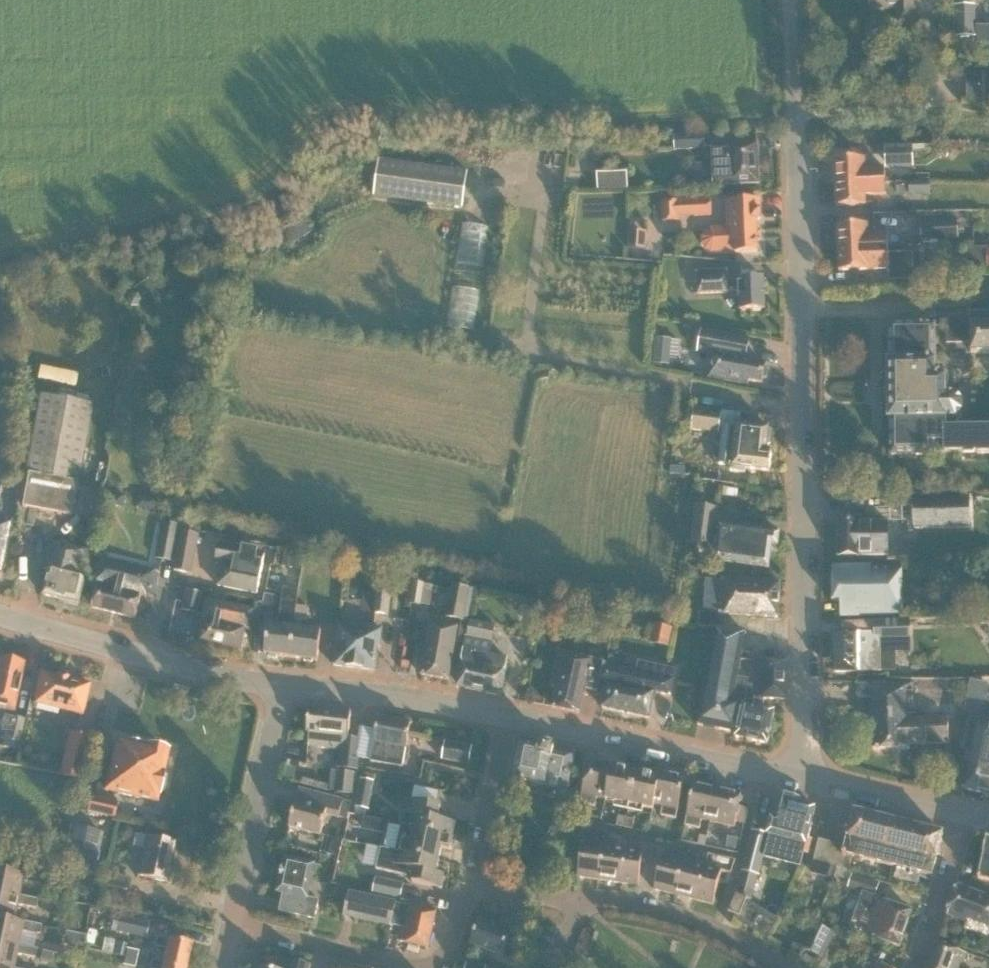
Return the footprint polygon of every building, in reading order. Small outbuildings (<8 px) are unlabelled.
[(871,9),(899,9),(899,25),(912,24),(912,8),(914,8),(914,0),(871,0),(871,9)] [(973,37),(974,4),(954,4),(953,36),(973,37)] [(706,149),(705,135),(676,136),(676,151),(706,149)] [(704,184),(714,183),(714,185),(761,182),(759,144),(712,146),(713,163),(703,164),(704,184)] [(886,168),(914,167),(913,146),(885,147),(886,168)] [(463,209),(468,171),(379,159),(373,196),(463,209)] [(835,161),(837,183),(886,181),(886,167),(866,168),(866,159),(835,161)] [(628,189),(628,173),(598,174),(598,190),(628,189)] [(887,194),(886,181),(837,183),(838,206),(868,205),(867,195),(887,194)] [(896,194),(930,194),(930,182),(896,183),(896,194)] [(711,199),(661,201),(662,223),(679,222),(679,218),(712,216),(711,199)] [(734,200),(726,201),(724,201),(726,229),(726,240),(704,241),(704,244),(707,249),(712,252),(737,251),(737,254),(759,253),(757,219),(762,219),(761,199),(734,200)] [(958,240),(957,218),(920,220),(922,242),(958,240)] [(291,247),(312,234),(303,220),(283,233),(291,247)] [(467,224),(465,264),(490,265),(491,225),(467,224)] [(838,225),(839,248),(890,246),(889,233),(869,234),(868,224),(838,225)] [(628,230),(628,248),(646,249),(647,231),(628,230)] [(890,253),(890,246),(839,248),(840,271),(871,270),(888,269),(889,281),(914,280),(913,252),(890,253)] [(741,311),(765,310),(764,278),(740,279),(740,280),(728,280),(728,270),(697,271),(698,294),(729,293),(729,292),(741,292),(741,311)] [(481,329),(483,288),(457,287),(455,328),(481,329)] [(947,345),(969,345),(970,356),(988,356),(988,307),(970,308),(970,325),(946,326),(947,345)] [(887,383),(888,390),(946,390),(946,375),(937,375),(936,325),(891,325),(892,360),(889,360),(890,383),(887,383)] [(752,338),(703,329),(699,351),(712,354),(708,378),(743,384),(744,379),(763,383),(764,380),(768,379),(770,371),(766,368),(767,364),(748,360),(752,338)] [(671,339),(655,338),(653,364),(669,365),(671,339)] [(946,390),(888,390),(888,396),(889,397),(890,420),(892,420),(892,455),(934,455),(934,453),(978,452),(978,454),(988,454),(988,428),(947,429),(947,418),(956,417),(963,409),(963,401),(955,393),(947,394),(946,390)] [(24,474),(28,475),(22,508),(71,517),(78,484),(92,412),(88,404),(40,394),(24,474)] [(694,409),(691,430),(719,433),(721,413),(694,409)] [(771,471),(773,452),(767,451),(768,446),(773,444),(774,432),(770,429),(770,427),(737,424),(737,427),(724,426),(721,450),(717,449),(715,459),(720,460),(720,464),(732,465),(734,467),(771,471)] [(969,499),(913,501),(914,529),(970,528),(969,499)] [(714,546),(719,509),(695,506),(690,542),(714,546)] [(2,521),(3,514),(0,514),(0,575),(2,576),(13,523),(2,521)] [(838,556),(888,556),(889,521),(838,522),(838,556)] [(156,559),(174,562),(180,526),(163,522),(156,559)] [(174,572),(193,575),(202,527),(183,523),(174,572)] [(720,537),(718,546),(716,560),(770,568),(773,545),(779,546),(781,534),(721,525),(720,530),(720,532),(720,537)] [(83,578),(90,549),(54,541),(47,569),(52,570),(46,595),(82,604),(88,579),(83,578)] [(221,566),(217,588),(257,596),(263,564),(257,562),(259,550),(244,547),(243,550),(219,545),(215,565),(221,566)] [(156,599),(163,573),(106,558),(94,607),(137,619),(143,596),(156,599)] [(939,563),(923,560),(920,577),(936,580),(939,563)] [(904,614),(903,584),(903,574),(903,565),(833,567),(834,601),(842,601),(842,616),(904,614)] [(716,628),(721,629),(722,615),(779,617),(781,583),(707,579),(705,613),(701,613),(700,627),(716,628)] [(413,585),(412,605),(432,607),(433,586),(413,585)] [(377,586),(374,615),(392,616),(395,588),(377,586)] [(452,586),(446,617),(469,622),(475,591),(452,586)] [(267,655),(293,657),(299,607),(300,591),(284,589),(280,618),(286,619),(285,627),(271,625),(267,655)] [(176,603),(175,608),(183,610),(183,611),(200,615),(204,593),(187,590),(185,601),(179,600),(176,603)] [(261,621),(263,614),(265,601),(257,600),(255,610),(226,604),(228,596),(212,592),(210,601),(208,601),(200,644),(244,653),(248,630),(255,631),(257,620),(261,621)] [(266,594),(265,601),(263,614),(276,616),(280,597),(266,594)] [(310,608),(299,607),(293,657),(319,659),(322,631),(301,629),(302,621),(308,621),(310,608)] [(977,615),(977,625),(988,625),(988,615),(977,615)] [(595,619),(585,617),(583,630),(592,632),(595,619)] [(493,642),(497,625),(471,620),(467,637),(493,642)] [(905,620),(875,622),(844,622),(845,633),(835,633),(835,671),(869,671),(882,671),(881,645),(881,639),(906,638),(905,620)] [(451,680),(460,627),(431,622),(422,675),(451,680)] [(381,647),(383,630),(340,625),(335,665),(376,669),(378,647),(381,647)] [(670,641),(672,629),(654,626),(652,638),(670,641)] [(748,633),(721,629),(716,628),(699,724),(737,732),(737,733),(742,709),(733,707),(740,678),(748,633)] [(509,657),(491,654),(487,653),(469,650),(465,650),(459,683),(468,685),(467,689),(503,695),(509,657)] [(602,679),(605,660),(562,651),(554,687),(558,687),(554,706),(582,712),(585,694),(587,695),(588,689),(599,691),(602,679)] [(25,664),(0,658),(0,708),(15,711),(25,664)] [(789,699),(789,661),(757,660),(756,699),(789,699)] [(672,696),(677,670),(640,662),(638,673),(606,666),(603,679),(610,680),(604,708),(651,718),(657,693),(672,696)] [(84,715),(91,685),(69,679),(67,675),(62,674),(57,677),(41,673),(34,704),(84,715)] [(737,733),(737,732),(736,737),(769,744),(775,710),(746,704),(751,680),(740,678),(733,707),(742,709),(737,733)] [(908,743),(950,742),(949,709),(919,709),(919,719),(915,719),(913,679),(856,680),(857,697),(871,697),(873,749),(908,748),(908,743)] [(980,715),(987,683),(971,680),(965,711),(980,715)] [(346,749),(343,771),(356,772),(358,772),(360,759),(355,759),(356,749),(348,748),(348,740),(349,740),(352,712),(310,708),(307,733),(310,734),(309,746),(346,749)] [(25,720),(2,715),(0,725),(0,730),(5,731),(3,740),(20,744),(25,720)] [(379,718),(372,754),(371,762),(404,768),(412,724),(379,718)] [(966,789),(988,794),(988,722),(980,720),(966,789)] [(90,737),(68,732),(59,774),(80,779),(90,737)] [(106,792),(136,798),(134,803),(155,807),(156,802),(157,803),(160,792),(163,792),(166,778),(162,777),(168,752),(117,741),(106,792)] [(473,746),(451,742),(448,760),(470,764),(473,746)] [(566,800),(576,756),(556,751),(556,749),(543,746),(542,748),(521,744),(511,788),(566,800)] [(595,806),(597,797),(603,766),(588,763),(580,803),(595,806)] [(619,770),(603,766),(597,797),(613,801),(619,770)] [(343,771),(337,770),(335,792),(354,794),(356,772),(343,771)] [(627,811),(636,773),(619,770),(613,801),(617,802),(615,808),(627,811)] [(645,808),(652,777),(636,773),(627,811),(642,814),(644,807),(645,808)] [(655,804),(662,806),(669,775),(660,773),(659,778),(652,777),(645,808),(653,809),(655,804)] [(685,778),(669,775),(662,806),(660,815),(676,819),(685,778)] [(367,817),(368,810),(370,811),(375,782),(360,779),(355,808),(356,808),(355,815),(367,817)] [(703,820),(711,822),(717,790),(693,785),(685,825),(701,829),(703,820)] [(351,803),(345,801),(301,790),(298,802),(297,802),(290,828),(322,836),(327,815),(347,820),(351,803)] [(742,795),(717,790),(711,822),(735,827),(736,822),(745,824),(748,808),(739,806),(742,795)] [(788,792),(783,796),(782,795),(776,819),(772,818),(767,835),(771,836),(765,859),(801,867),(803,858),(807,845),(817,808),(801,804),(801,801),(800,800),(797,794),(788,792)] [(90,796),(87,813),(113,818),(117,803),(90,796)] [(402,825),(453,837),(456,823),(438,819),(441,806),(412,800),(409,812),(405,811),(402,825)] [(932,876),(939,851),(943,834),(867,815),(861,814),(855,812),(851,827),(841,824),(836,845),(820,841),(815,862),(849,871),(853,857),(899,868),(897,879),(914,883),(917,873),(932,876)] [(376,833),(379,820),(367,817),(355,815),(353,824),(365,827),(364,830),(376,833)] [(619,816),(616,826),(633,830),(635,820),(619,816)] [(579,830),(592,833),(594,821),(581,819),(579,830)] [(453,837),(402,825),(399,838),(404,839),(401,852),(440,861),(442,848),(450,850),(453,837)] [(130,827),(125,826),(119,831),(118,835),(122,840),(127,841),(133,837),(134,832),(130,827)] [(63,866),(94,874),(104,835),(72,827),(63,866)] [(577,877),(599,881),(605,840),(606,840),(607,830),(597,828),(595,839),(591,838),(590,843),(583,842),(577,877)] [(175,843),(147,837),(135,834),(132,846),(145,849),(139,876),(167,882),(175,843)] [(739,887),(754,891),(758,875),(759,876),(769,840),(751,835),(741,871),(744,872),(739,887)] [(736,850),(739,839),(729,837),(727,848),(736,850)] [(988,839),(979,880),(988,882),(988,840),(988,839)] [(619,842),(606,840),(605,840),(599,881),(619,883),(624,849),(618,848),(619,842)] [(437,873),(440,861),(401,852),(381,847),(376,869),(408,876),(410,868),(416,869),(413,882),(442,889),(445,875),(437,873)] [(654,889),(675,894),(685,855),(683,855),(684,850),(671,847),(669,853),(671,853),(669,857),(663,856),(654,889)] [(643,852),(624,849),(619,883),(638,886),(643,852)] [(699,859),(685,855),(675,894),(695,899),(703,866),(698,864),(699,859)] [(316,919),(320,900),(309,898),(317,864),(286,858),(279,893),(285,894),(281,912),(316,919)] [(723,871),(703,866),(695,899),(714,904),(723,871)] [(18,901),(18,898),(22,882),(40,886),(42,877),(23,873),(22,876),(0,871),(0,897),(18,901)] [(104,885),(127,891),(130,878),(107,873),(104,885)] [(873,897),(878,883),(854,876),(850,889),(873,897)] [(401,900),(404,884),(376,878),(373,893),(401,900)] [(958,887),(948,915),(968,922),(966,930),(988,938),(988,937),(988,898),(958,887)] [(407,905),(407,907),(397,905),(397,902),(350,892),(345,916),(392,926),(392,925),(402,927),(399,942),(429,948),(437,911),(407,905)] [(737,895),(729,912),(741,917),(748,900),(737,895)] [(18,898),(18,901),(0,897),(0,922),(13,924),(17,906),(35,910),(37,901),(18,898)] [(900,947),(913,911),(880,900),(876,912),(858,906),(850,930),(900,947)] [(121,915),(117,931),(145,937),(148,921),(121,915)] [(471,944),(512,960),(519,942),(509,939),(511,933),(509,932),(480,921),(471,944)] [(18,950),(18,946),(21,933),(39,937),(41,927),(21,922),(21,926),(13,924),(0,922),(0,946),(18,950)] [(805,949),(816,954),(819,956),(832,931),(818,924),(805,949)] [(164,964),(163,966),(171,967),(187,967),(192,945),(169,940),(169,941),(157,938),(155,947),(167,950),(164,964)] [(963,966),(968,953),(938,942),(928,967),(969,967),(963,966)] [(0,946),(0,967),(13,967),(16,955),(34,959),(36,950),(18,946),(18,950),(0,946)] [(126,948),(124,957),(137,960),(139,951),(126,948)] [(52,952),(42,950),(40,959),(50,962),(52,952)] [(882,965),(886,956),(875,951),(867,967),(887,967),(882,965)] [(124,957),(122,966),(133,967),(135,967),(137,960),(124,957)] [(312,965),(278,958),(277,967),(312,967),(312,965)]
